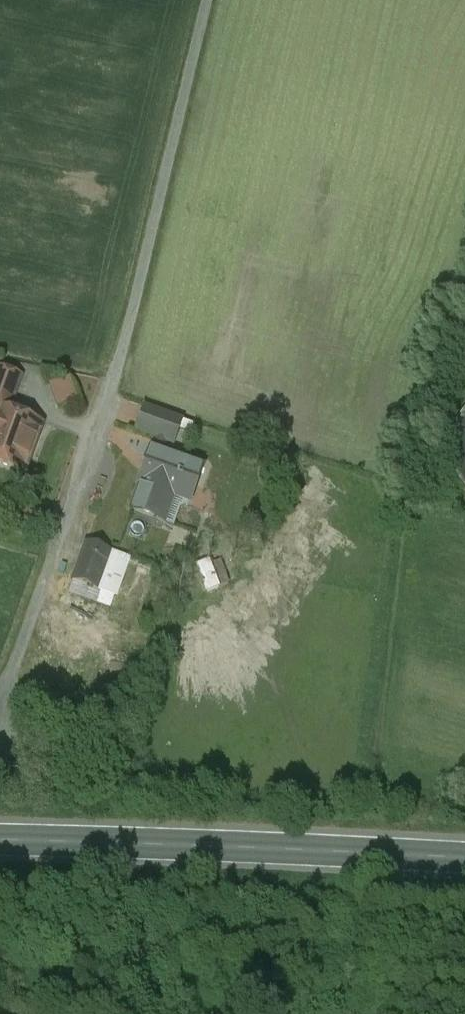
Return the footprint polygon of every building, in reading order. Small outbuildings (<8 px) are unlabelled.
[(9,415),(23,379),(0,371),(0,412),(9,415)] [(70,379),(50,386),(58,410),(78,403),(70,379)] [(145,408),(137,432),(167,443),(171,431),(180,434),(184,421),(145,408)] [(9,415),(0,412),(0,467),(24,476),(42,427),(9,415)] [(152,450),(140,484),(141,485),(132,511),(164,523),(165,521),(160,519),(169,495),(191,503),(204,469),(152,450)] [(109,552),(86,544),(73,582),(75,583),(96,590),(109,552)] [(131,560),(109,552),(96,590),(75,583),(70,596),(110,610),(114,598),(118,599),(131,560)]
